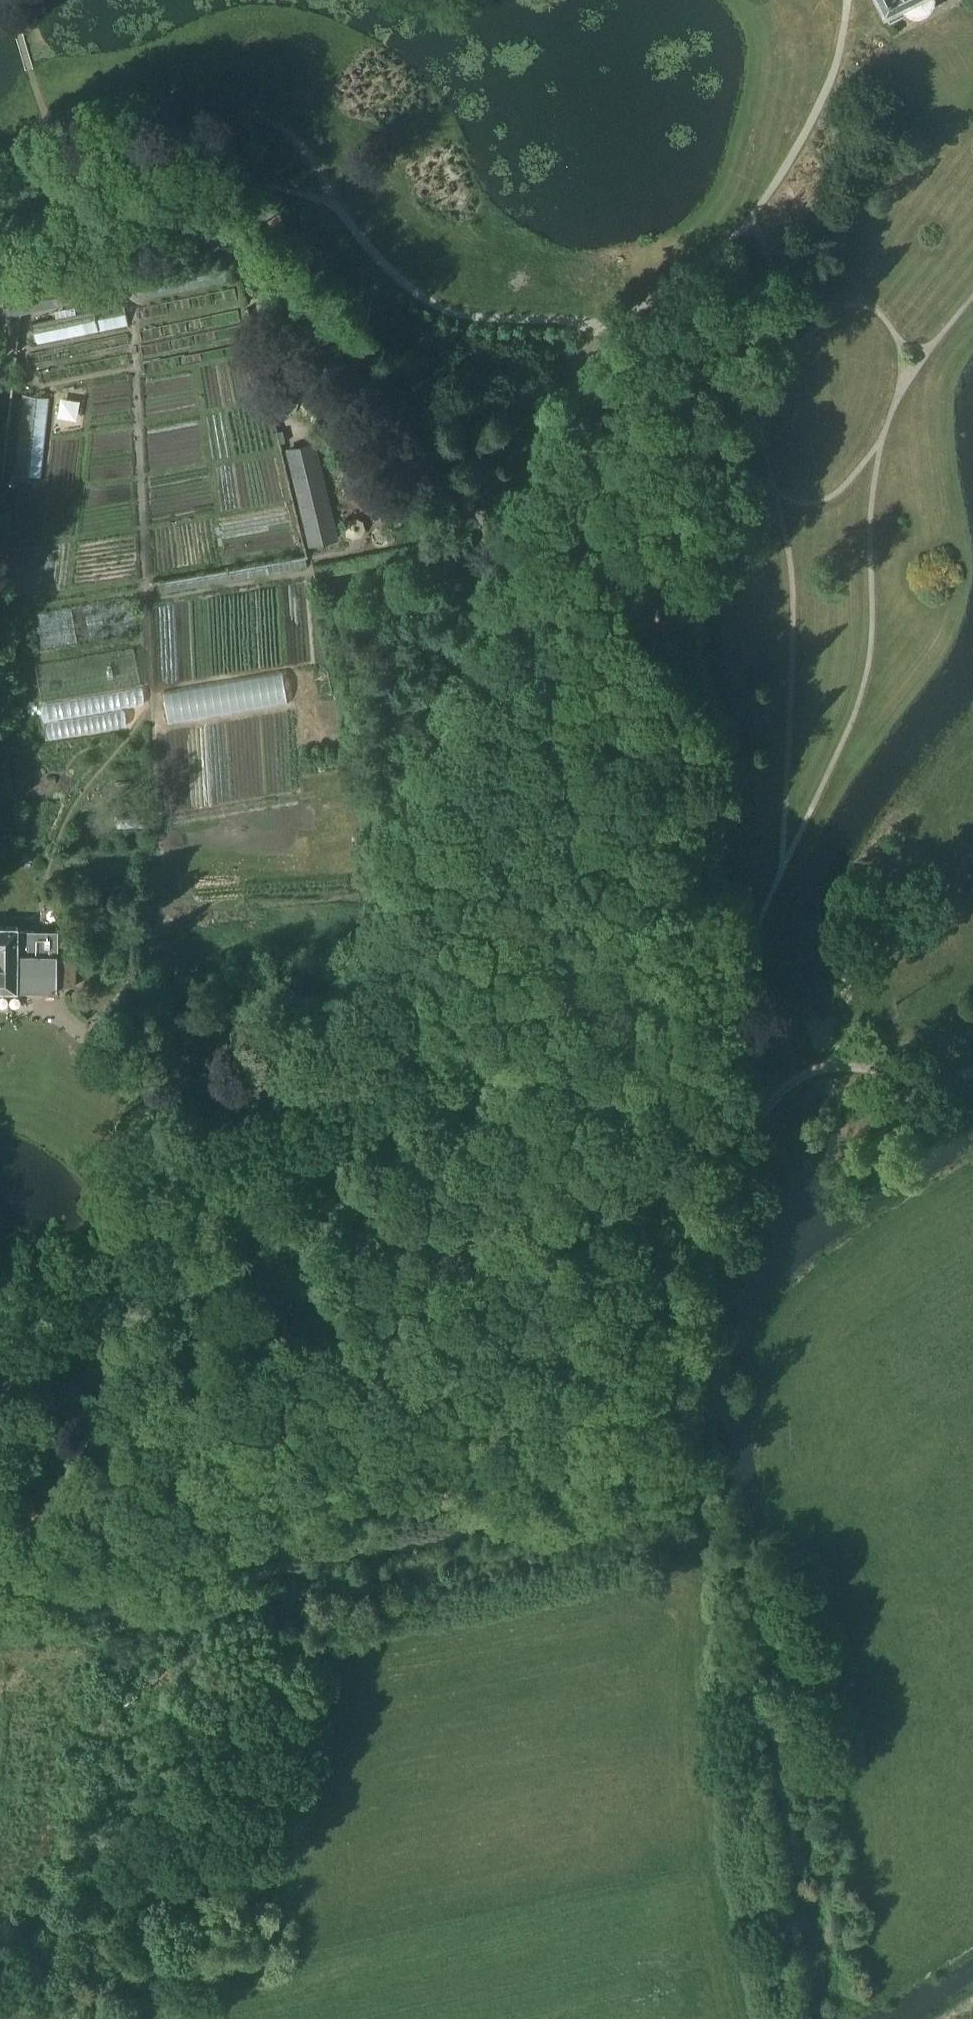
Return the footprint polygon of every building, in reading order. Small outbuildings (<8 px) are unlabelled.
[(889,22),(934,0),(878,0),(889,22)] [(137,288),(139,300),(232,280),(229,267),(137,288)] [(124,293),(119,268),(3,292),(8,316),(124,293)] [(32,324),(35,343),(129,325),(125,306),(32,324)] [(51,398),(24,395),(14,482),(28,484),(29,476),(43,477),(51,398)] [(342,552),(315,442),(286,449),(312,559),(342,552)] [(304,556),(160,580),(162,593),(307,570),(304,556)] [(136,648),(35,664),(41,702),(142,686),(136,648)] [(19,993),(19,991),(75,992),(75,961),(59,961),(59,954),(51,954),(51,938),(36,938),(36,931),(20,931),(20,926),(0,926),(0,992),(19,993)]
